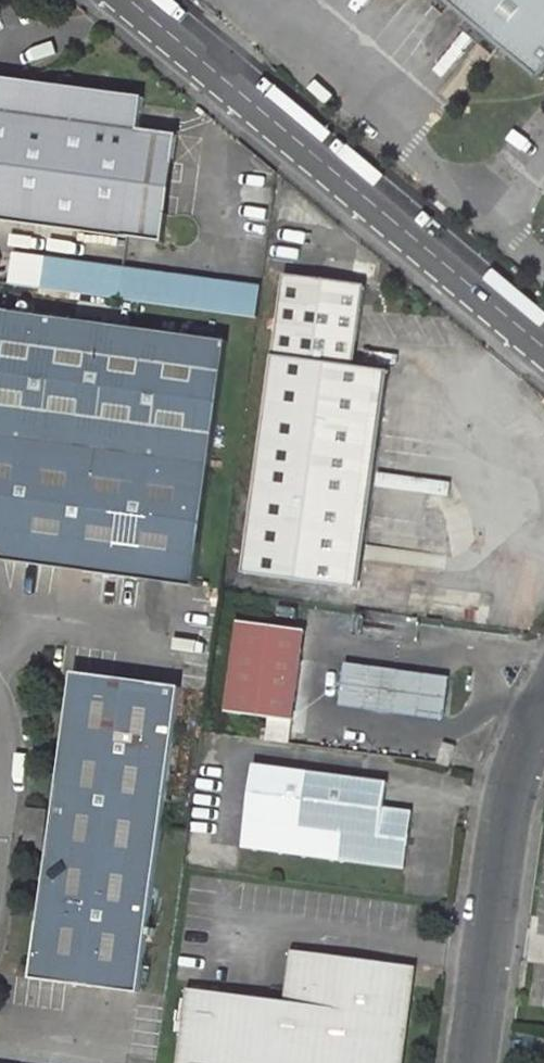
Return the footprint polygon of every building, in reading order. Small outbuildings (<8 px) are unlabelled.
[(452,10),(459,2),(457,0),(441,0),(452,10)] [(459,2),(473,14),(505,41),(543,74),(543,0),(457,0),(459,2)] [(473,14),(467,22),(498,50),(505,41),(473,14)] [(167,245),(182,136),(143,131),(148,98),(0,76),(0,220),(167,245)] [(10,281),(261,314),(264,288),(265,287),(14,252),(10,281)] [(369,284),(290,272),(249,571),(355,586),(385,368),(359,364),(369,284)] [(196,586),(230,341),(0,309),(0,554),(5,561),(196,586)] [(240,623),(229,714),(271,720),(269,741),(291,744),(304,631),(240,623)] [(450,684),(347,671),(344,703),(446,715),(450,684)] [(140,995),(182,689),(119,680),(76,675),(34,980),(140,995)] [(248,847),(410,869),(417,813),(389,809),(393,783),(362,779),(260,764),(248,847)] [(46,855),(49,811),(28,810),(26,853),(46,855)] [(298,959),(291,1005),(191,991),(181,1062),(404,1062),(415,975),(298,959)]
